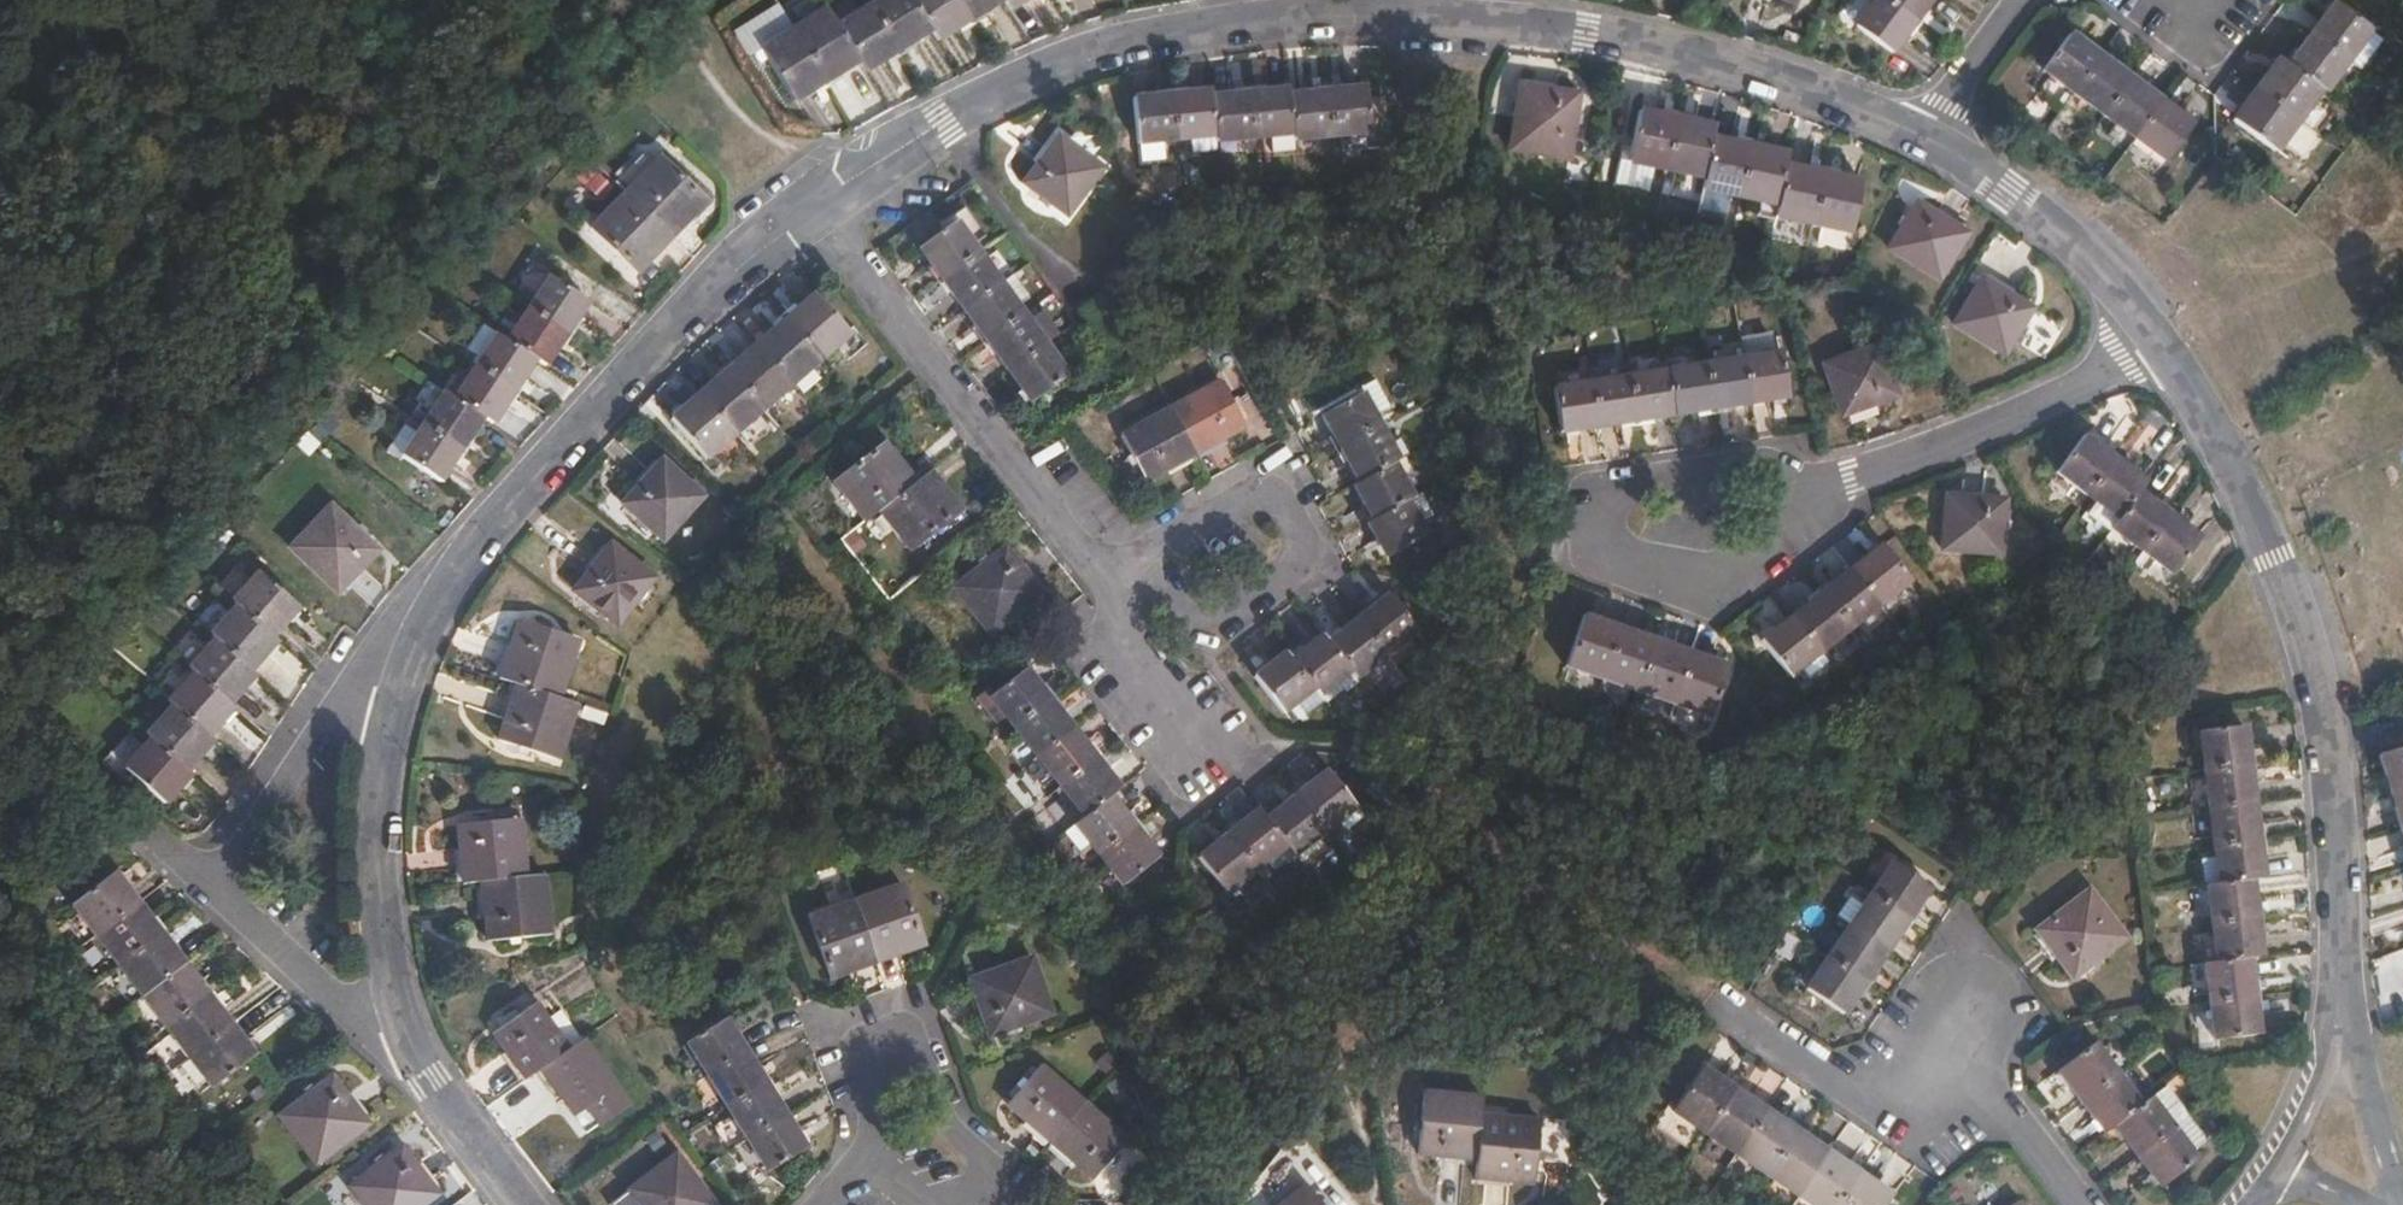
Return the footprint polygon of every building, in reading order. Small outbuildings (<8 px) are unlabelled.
[(759,49),(791,100),(857,60),(863,69),(929,29),(936,40),(1001,0),(874,0),(833,25),(823,8),(759,49)] [(1008,9),(1022,0),(1002,0),(1008,9)] [(1854,27),(1890,53),(1929,0),(1873,0),(1854,27)] [(2280,60),(2232,121),(2274,151),(2321,90),(2324,93),(2371,30),(2335,3),(2287,66),(2280,60)] [(775,8),(736,28),(747,50),(786,30),(775,8)] [(2067,34),(2041,70),(2162,162),(2190,126),(2067,34)] [(1575,94),(1518,84),(1509,149),(1566,158),(1575,94)] [(1206,91),(1130,99),(1135,140),(1211,133),(1212,142),(1291,133),(1291,139),(1368,131),(1362,87),(1286,95),(1284,88),(1206,95),(1206,91)] [(1630,162),(1616,160),(1613,180),(1647,185),(1650,166),(1703,177),(1702,188),(1777,204),(1775,216),(1850,232),(1859,180),(1785,164),(1787,155),(1711,138),(1712,125),(1638,111),(1630,162)] [(1055,136),(1021,182),(1065,216),(1100,168),(1055,136)] [(658,155),(592,225),(639,268),(706,199),(658,155)] [(1965,233),(1915,202),(1889,248),(1939,279),(1965,233)] [(951,220),(916,245),(1028,401),(1063,375),(951,220)] [(446,390),(404,452),(438,477),(484,413),(492,419),(538,356),(547,363),(588,301),(552,275),(509,339),(501,333),(455,396),(446,390)] [(1984,278),(1955,325),(2003,354),(2031,307),(1984,278)] [(813,293),(669,417),(704,456),(846,332),(813,293)] [(1879,345),(1824,364),(1843,414),(1898,393),(1879,345)] [(1775,354),(1554,389),(1560,431),(1783,397),(1775,354)] [(1220,382),(1119,434),(1143,480),(1243,426),(1220,382)] [(1358,391),(1321,413),(1357,480),(1351,484),(1370,517),(1367,521),(1386,554),(1422,533),(1404,499),(1409,495),(1391,461),(1397,458),(1358,391)] [(2146,481),(2085,435),(2059,471),(2120,517),(2113,527),(2175,574),(2201,537),(2140,490),(2146,481)] [(881,443),(833,481),(863,520),(877,508),(908,548),(952,512),(923,474),(913,483),(881,443)] [(661,456),(622,499),(661,534),(699,493),(661,456)] [(2003,497),(1946,495),(1943,550),(2001,552),(2003,497)] [(330,502),(290,544),(336,589),(377,547),(330,502)] [(611,541),(573,586),(614,621),(652,575),(611,541)] [(1004,547),(950,587),(988,633),(1039,592),(1004,547)] [(1881,547),(1760,641),(1788,676),(1907,579),(1881,547)] [(256,569),(234,596),(236,600),(210,629),(215,634),(189,663),(194,669),(168,696),(172,701),(147,729),(151,734),(124,764),(162,800),(189,770),(185,766),(210,737),(206,732),(232,703),(227,698),(254,669),(251,665),(276,637),(271,632),(296,605),(256,569)] [(1415,629),(1387,595),(1326,642),(1320,635),(1289,658),(1282,651),(1253,675),(1281,711),(1311,686),(1323,701),(1339,687),(1344,692),(1357,681),(1353,676),(1415,629)] [(1727,667),(1583,616),(1564,666),(1709,719),(1727,667)] [(576,639),(517,618),(498,673),(515,679),(497,737),(556,755),(575,698),(558,692),(576,639)] [(1022,668),(986,696),(1082,816),(1073,824),(1120,883),(1154,858),(1106,797),(1116,788),(1022,668)] [(2218,883),(2206,884),(2216,965),(2204,967),(2213,1042),(2258,1036),(2248,961),(2260,960),(2250,880),(2263,878),(2244,727),(2200,732),(2218,883)] [(2379,754),(2402,832),(2402,746),(2379,754)] [(1258,810),(1197,857),(1225,892),(1286,844),(1293,852),(1353,805),(1326,771),(1265,818),(1258,810)] [(518,816),(456,823),(462,880),(480,879),(487,938),(549,931),(543,873),(524,874),(518,816)] [(1930,885),(1895,860),(1808,987),(1844,1011),(1930,885)] [(112,868),(70,900),(210,1084),(252,1053),(112,868)] [(902,884),(808,915),(828,974),(920,941),(902,884)] [(2088,894),(2037,935),(2073,980),(2125,937),(2088,894)] [(1029,956),(968,977),(987,1034),(1050,1011),(1029,956)] [(533,1001),(492,1031),(526,1077),(542,1066),(576,1112),(617,1084),(583,1037),(567,1047),(533,1001)] [(720,1017),(684,1041),(764,1167),(802,1144),(720,1017)] [(2091,1046),(2056,1074),(2103,1135),(2112,1129),(2159,1188),(2195,1160),(2149,1101),(2140,1108),(2091,1046)] [(1041,1065),(1007,1103),(1091,1177),(1125,1138),(1041,1065)] [(1815,1204),(1844,1204),(1871,1180),(1703,1066),(1673,1110),(1815,1204)] [(330,1075),(280,1113),(313,1159),(366,1121),(330,1075)] [(1482,1097),(1423,1091),(1417,1149),(1476,1157),(1475,1175),(1531,1181),(1537,1120),(1481,1113),(1482,1097)] [(348,1184),(364,1204),(419,1204),(437,1191),(399,1144),(348,1184)] [(627,1189),(640,1204),(712,1204),(673,1153),(627,1189)] [(1844,1204),(1889,1204),(1895,1197),(1871,1180),(1844,1204)] [(1302,1182),(1273,1204),(1320,1204),(1302,1182)]
